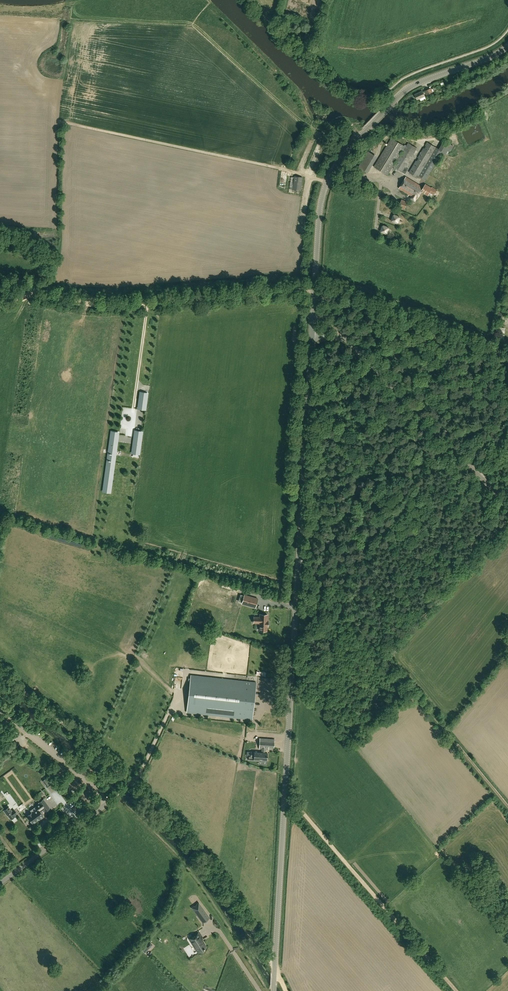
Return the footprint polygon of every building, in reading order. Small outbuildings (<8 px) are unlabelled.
[(417,99),(425,96),(422,91),(415,94),(417,99)] [(397,162),(396,161),(405,146),(391,138),(374,166),(388,175),(393,166),(394,167),(394,168),(397,170),(398,169),(405,174),(408,169),(405,167),(417,148),(408,143),(397,162)] [(448,155),(453,146),(444,140),(439,149),(427,142),(409,172),(418,177),(419,175),(425,179),(442,151),(448,155)] [(366,171),(376,156),(368,151),(359,167),(366,171)] [(303,177),(294,176),(294,177),(291,177),(289,189),(301,191),(303,177)] [(420,186),(406,177),(399,188),(412,196),(411,198),(413,200),(414,197),(417,199),(422,191),(428,195),(430,192),(434,194),(437,190),(432,187),(432,188),(426,184),(424,187),(421,185),(420,186)] [(405,209),(408,202),(402,199),(399,206),(405,209)] [(398,222),(400,216),(394,214),(391,220),(398,222)] [(387,233),(389,227),(383,224),(380,231),(387,233)] [(140,393),(138,408),(145,409),(147,394),(140,393)] [(110,490),(118,432),(112,431),(104,489),(110,490)] [(133,451),(139,451),(142,432),(135,431),(133,451)] [(244,595),(242,603),(255,607),(258,599),(244,595)] [(260,623),(259,630),(267,631),(267,615),(260,614),(260,617),(257,617),(257,623),(260,623)] [(190,681),(188,705),(187,706),(252,713),(255,688),(190,681)] [(274,750),(274,739),(260,738),(259,749),(262,749),(261,752),(251,752),(250,756),(249,756),(248,760),(258,761),(258,759),(267,760),(267,753),(265,753),(266,749),(274,750)] [(54,799),(52,797),(53,796),(48,789),(45,791),(52,801),(54,799)] [(45,811),(50,808),(43,799),(39,802),(39,803),(36,806),(38,809),(32,813),(32,812),(28,815),(28,816),(30,819),(29,820),(32,823),(32,822),(33,823),(39,819),(40,819),(41,818),(43,816),(41,813),(44,811),(45,811)] [(78,822),(81,820),(71,803),(63,808),(71,821),(75,818),(78,822)] [(17,814),(14,809),(12,811),(9,807),(3,810),(7,816),(8,815),(11,819),(16,816),(15,815),(17,814)] [(194,906),(192,907),(203,922),(200,917),(206,913),(209,918),(210,918),(199,903),(197,904),(197,905),(194,906)] [(198,932),(192,936),(195,941),(192,943),(195,948),(196,947),(199,951),(204,949),(205,948),(206,947),(202,940),(198,932)]
